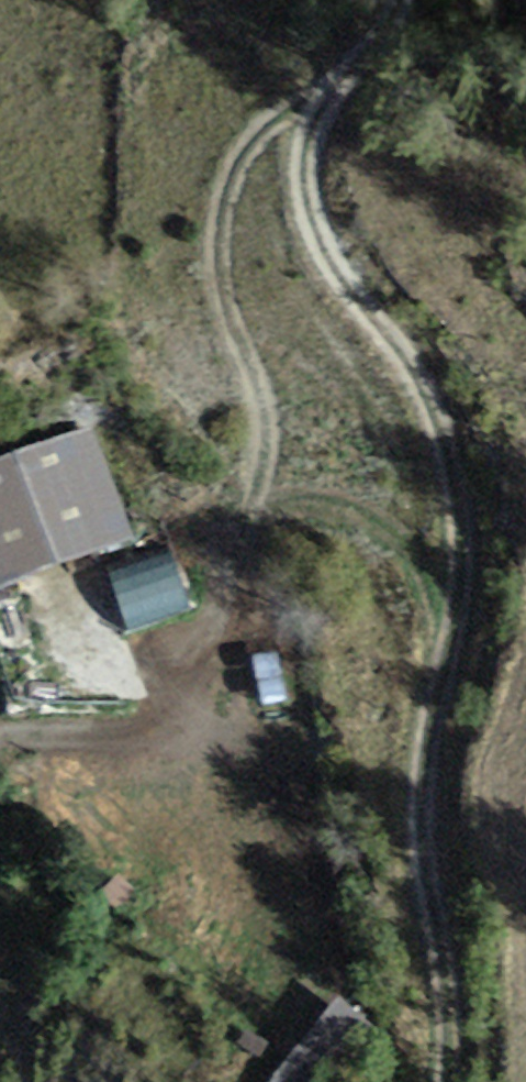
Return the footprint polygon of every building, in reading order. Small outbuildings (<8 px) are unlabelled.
[(0,478),(0,593),(138,541),(99,440),(0,478)] [(346,1012),(290,1081),(352,1081),(384,1042),(346,1012)]
